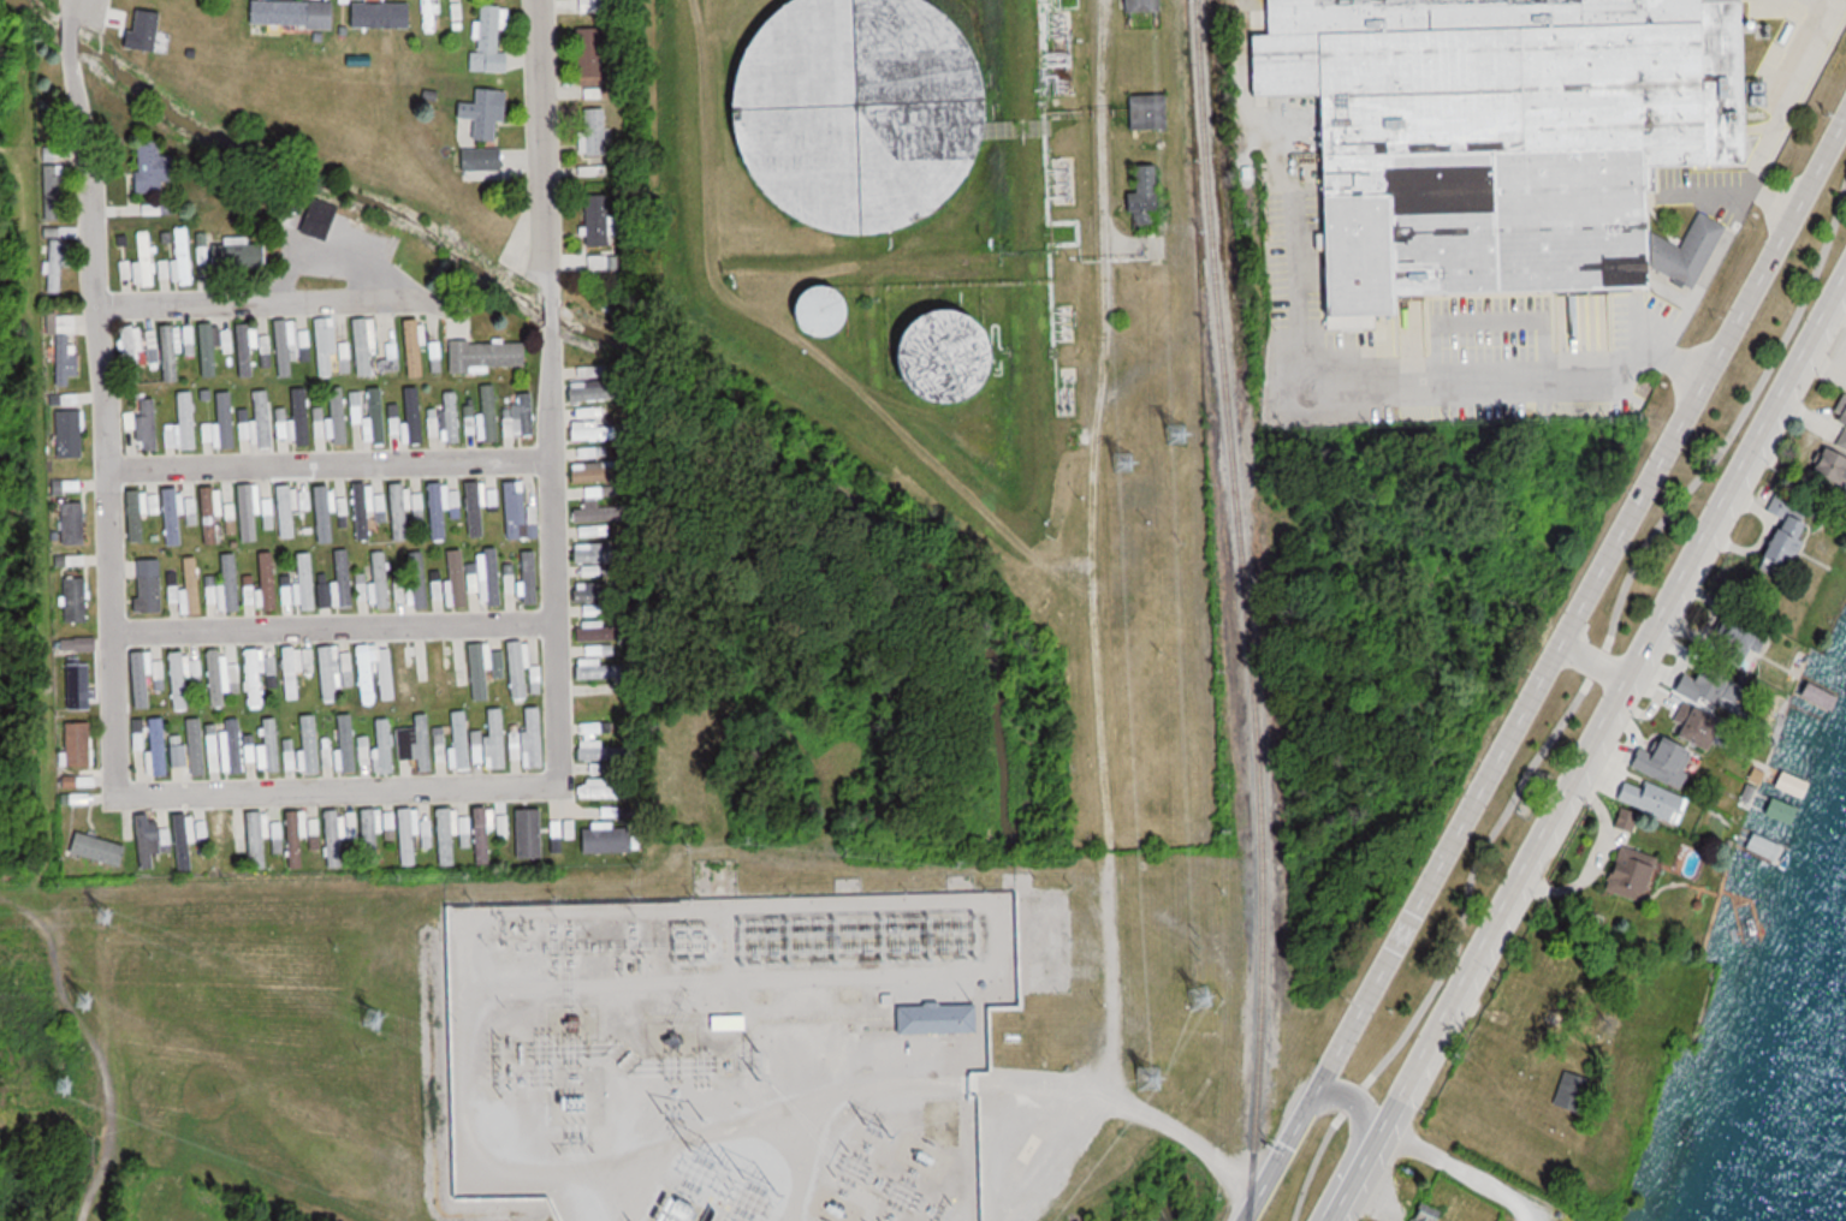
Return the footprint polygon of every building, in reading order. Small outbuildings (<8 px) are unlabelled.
[(254,22),(332,24),(333,2),(281,0),(255,0),(254,22)] [(427,35),(440,32),(437,0),(423,0),(427,35)] [(610,0),(580,0),(580,11),(610,11),(610,0)] [(796,16),(832,0),(888,0),(915,6),(951,30),(977,66),(990,108),(987,151),(969,191),(939,224),(901,243),(857,248),(818,239),(784,220),(758,190),(742,154),(738,114),(747,76),(766,42),(796,16)] [(1135,12),(1154,12),(1154,0),(1135,0),(1135,12)] [(354,2),(354,24),(410,24),(410,4),(354,2)] [(480,53),(471,53),(471,72),(511,73),(511,53),(501,53),(501,31),(509,31),(509,8),(481,8),(480,53)] [(581,31),(582,77),(605,76),(603,30),(581,31)] [(1241,62),(1241,83),(1297,83),(1297,62),(1241,62)] [(509,92),(477,91),(476,104),(460,104),(460,119),(476,120),(475,141),(499,142),(499,121),(509,122),(509,92)] [(1166,96),(1128,96),(1128,131),(1166,131),(1166,96)] [(584,112),(586,156),(609,156),(607,111),(584,112)] [(176,182),(176,162),(164,162),(164,142),(140,143),(141,193),(167,192),(167,182),(176,182)] [(42,220),(66,220),(66,149),(42,149),(42,220)] [(504,172),(504,150),(462,150),(462,172),(504,172)] [(1138,166),(1139,192),(1128,193),(1129,212),(1132,212),(1133,228),(1154,227),(1154,211),(1162,211),(1160,165),(1138,166)] [(586,197),(588,242),(610,242),(609,196),(586,197)] [(174,228),(182,284),(195,282),(189,227),(174,228)] [(137,231),(143,286),(158,285),(152,230),(137,231)] [(63,293),(64,238),(76,238),(76,235),(62,235),(61,241),(47,240),(46,293),(63,293)] [(215,245),(216,266),(267,263),(267,243),(215,245)] [(615,273),(615,255),(589,255),(589,273),(615,273)] [(803,324),(805,318),(807,314),(811,309),(815,305),(821,303),(827,303),(833,303),(838,305),(843,309),(847,314),(849,318),(850,324),(850,330),(849,335),(845,340),(842,344),(837,347),(832,349),(826,350),(821,349),(817,347),(812,344),(808,340),(806,335),(803,329),(803,324)] [(403,318),(409,373),(422,371),(416,317),(403,318)] [(313,320),(320,375),(333,373),(327,318),(313,320)] [(352,320),(358,375),(372,373),(366,318),(352,320)] [(200,322),(206,377),(220,375),(213,321),(200,322)] [(272,323),(278,377),(291,376),(285,321),(272,323)] [(162,324),(168,380),(182,377),(176,323),(162,324)] [(233,324),(239,380),(253,377),(247,323),(233,324)] [(126,326),(126,361),(142,361),(142,326),(126,326)] [(185,353),(194,353),(193,326),(185,326),(185,353)] [(921,346),(932,336),(945,332),(958,330),(971,334),(981,341),(990,352),(993,364),(995,377),(991,389),(984,400),(973,409),(961,412),(946,412),(933,407),(922,399),(915,387),(912,373),(914,358),(921,346)] [(158,361),(158,331),(149,331),(149,361),(158,361)] [(79,378),(79,336),(56,336),(56,378),(79,378)] [(450,341),(450,374),(488,374),(488,366),(528,365),(528,340),(450,341)] [(399,371),(396,344),(387,345),(389,360),(381,361),(382,373),(399,371)] [(565,399),(621,397),(619,382),(565,385),(565,399)] [(291,388),(297,443),(310,442),(304,387),(291,388)] [(330,389),(336,445),(349,442),(343,388),(330,389)] [(370,391),(376,445),(390,443),(384,388),(370,391)] [(405,391),(412,445),(426,443),(420,388),(405,391)] [(481,391),(487,445),(500,443),(494,388),(481,391)] [(218,392),(224,447),(237,445),(231,391),(218,392)] [(254,393),(260,447),(274,446),(268,391),(254,393)] [(443,393),(449,447),(462,446),(456,391),(443,393)] [(177,393),(184,448),(197,447),(191,392),(177,393)] [(140,395),(146,449),(159,448),(153,393),(140,395)] [(518,434),(533,434),(533,394),(518,394),(518,434)] [(353,423),(362,422),(361,404),(352,405),(353,423)] [(58,410),(59,454),(81,453),(78,409),(58,410)] [(278,409),(278,440),(288,440),(288,409),(278,409)] [(568,440),(623,436),(622,423),(566,425),(568,440)] [(568,481),(623,478),(623,465),(568,467),(568,481)] [(503,478),(510,532),(523,531),(517,476),(503,478)] [(463,481),(469,535),(482,534),(476,480),(463,481)] [(429,483),(435,538),(449,536),(443,482),(429,483)] [(350,486),(356,540),(369,538),(363,483),(350,486)] [(388,486),(394,540),(408,538),(402,483),(388,486)] [(277,486),(283,541),(296,538),(290,484),(277,486)] [(198,487),(206,541),(219,540),(213,486),(198,487)] [(239,488),(245,542),(260,541),(254,486),(239,488)] [(311,487),(317,542),(332,541),(326,486),(311,487)] [(585,487),(585,503),(599,503),(599,519),(615,518),(616,533),(626,532),(626,504),(603,504),(602,487),(585,487)] [(164,490),(170,544),(184,543),(177,488),(164,490)] [(127,490),(133,546),(147,543),(141,489),(127,490)] [(63,500),(65,544),(87,543),(84,499),(63,500)] [(272,528),(272,499),(262,499),(262,528),(272,528)] [(226,521),(234,521),(233,505),(226,505),(226,521)] [(569,523),(624,520),(623,506),(568,510),(569,523)] [(570,561),(625,558),(625,544),(570,547),(570,561)] [(480,549),(487,604),(500,602),(494,548),(480,549)] [(447,552),(455,606),(468,604),(462,549),(447,552)] [(373,553),(379,608),(393,606),(386,552),(373,553)] [(410,553),(416,608),(431,607),(423,552),(410,553)] [(516,553),(522,608),(535,606),(529,552),(516,553)] [(221,555),(227,609),(242,608),(235,553),(221,555)] [(257,555),(263,609),(277,608),(271,553),(257,555)] [(297,555),(303,609),(317,608),(311,553),(297,555)] [(338,554),(344,609),(357,608),(351,553),(338,554)] [(185,558),(192,612),(206,610),(200,555),(185,558)] [(140,559),(142,608),(164,607),(161,558),(140,559)] [(245,576),(245,606),(255,606),(255,576),(245,576)] [(359,600),(367,600),(367,576),(359,576),(359,600)] [(67,579),(70,624),(91,623),(89,578),(67,579)] [(442,582),(432,583),(432,586),(415,587),(415,580),(396,580),(397,608),(432,607),(432,601),(443,600),(442,582)] [(572,601),(628,598),(627,584),(572,586),(572,601)] [(283,588),(284,605),(292,604),(291,587),(283,588)] [(585,615),(601,615),(601,606),(585,606),(585,615)] [(575,641),(630,638),(629,624),(574,626),(575,641)] [(70,639),(70,652),(97,652),(97,639),(70,639)] [(469,644),(475,698),(488,697),(482,642),(469,644)] [(509,643),(515,698),(529,696),(523,642),(509,643)] [(394,645),(400,699),(414,698),(408,643),(394,645)] [(281,647),(287,701),(302,699),(296,644),(281,647)] [(355,647),(362,701),(375,699),(369,644),(355,647)] [(317,647),(324,702),(337,701),(331,645),(317,647)] [(604,656),(605,646),(587,645),(586,655),(604,656)] [(243,649),(250,704),(263,703),(257,648),(243,649)] [(132,650),(138,705),(152,703),(146,649),(132,650)] [(168,651),(174,705),(189,704),(182,649),(168,651)] [(206,651),(213,707),(226,705),(220,650),(206,651)] [(70,661),(72,710),(94,709),(93,660),(70,661)] [(575,681),(630,678),(629,665),(574,667),(575,681)] [(522,711),(528,766),(541,764),(535,709),(522,711)] [(487,713),(493,768),(506,766),(500,711),(487,713)] [(455,715),(461,769),(474,768),(468,713),(455,715)] [(302,715),(308,770),(321,768),(315,714),(302,715)] [(339,715),(345,770),(358,768),(352,714),(339,715)] [(412,717),(420,772),(433,770),(427,715),(412,717)] [(152,717),(158,773),(171,770),(165,716),(152,717)] [(188,719),(194,774),(207,772),(201,717),(188,719)] [(225,720),(231,774),(244,773),(238,717),(225,720)] [(263,719),(269,774),(283,772),(277,717),(263,719)] [(375,719),(381,774),(396,772),(388,717),(375,719)] [(71,722),(73,767),(94,766),(91,721),(71,722)] [(578,757),(634,757),(633,744),(578,744),(578,757)] [(578,796),(634,796),(634,782),(578,782),(578,796)] [(396,806),(402,862),(415,860),(409,805),(396,806)] [(284,809),(290,863),(304,862),(298,806),(284,809)] [(435,809),(443,863),(456,862),(450,806),(435,809)] [(473,809),(479,863),(492,862),(486,806),(473,809)] [(248,809),(255,864),(268,862),(262,808),(248,809)] [(320,810),(326,864),(340,863),(333,808),(320,810)] [(357,809),(363,864),(376,862),(370,808),(357,809)] [(515,809),(517,853),(539,852),(536,808),(515,809)] [(173,811),(179,866),(192,865),(186,810),(173,811)] [(210,814),(216,868),(230,866),(224,811),(210,814)] [(135,814),(142,869),(155,866),(149,812),(135,814)] [(573,838),(573,820),(551,820),(551,838),(573,838)] [(283,852),(281,823),(272,823),(274,853),(283,852)] [(583,829),(583,851),(635,850),(635,828),(583,829)] [(77,852),(120,864),(126,844),(83,832),(77,852)] [(901,1007),(926,1006),(926,1002),(940,1002),(940,1006),(975,1005),(975,1034),(902,1035),(901,1007)] [(714,1015),(749,1015),(750,1031),(714,1032),(714,1015)]
